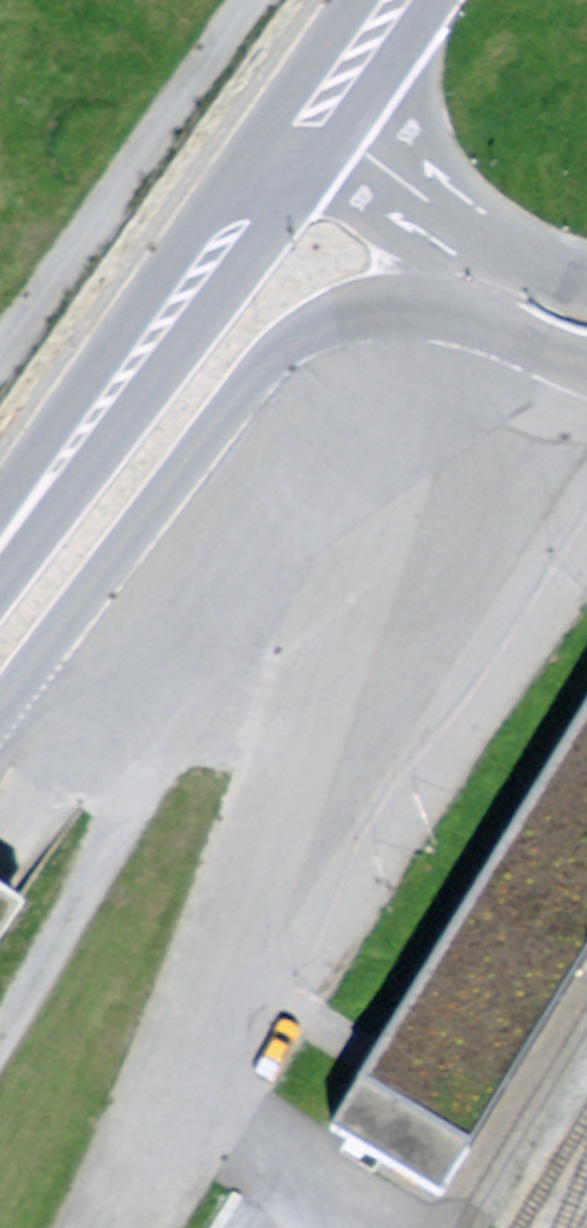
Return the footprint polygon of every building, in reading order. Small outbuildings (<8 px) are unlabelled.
[(329,1124),(373,1151),(439,1191),(586,950),(586,704),(329,1124)]
